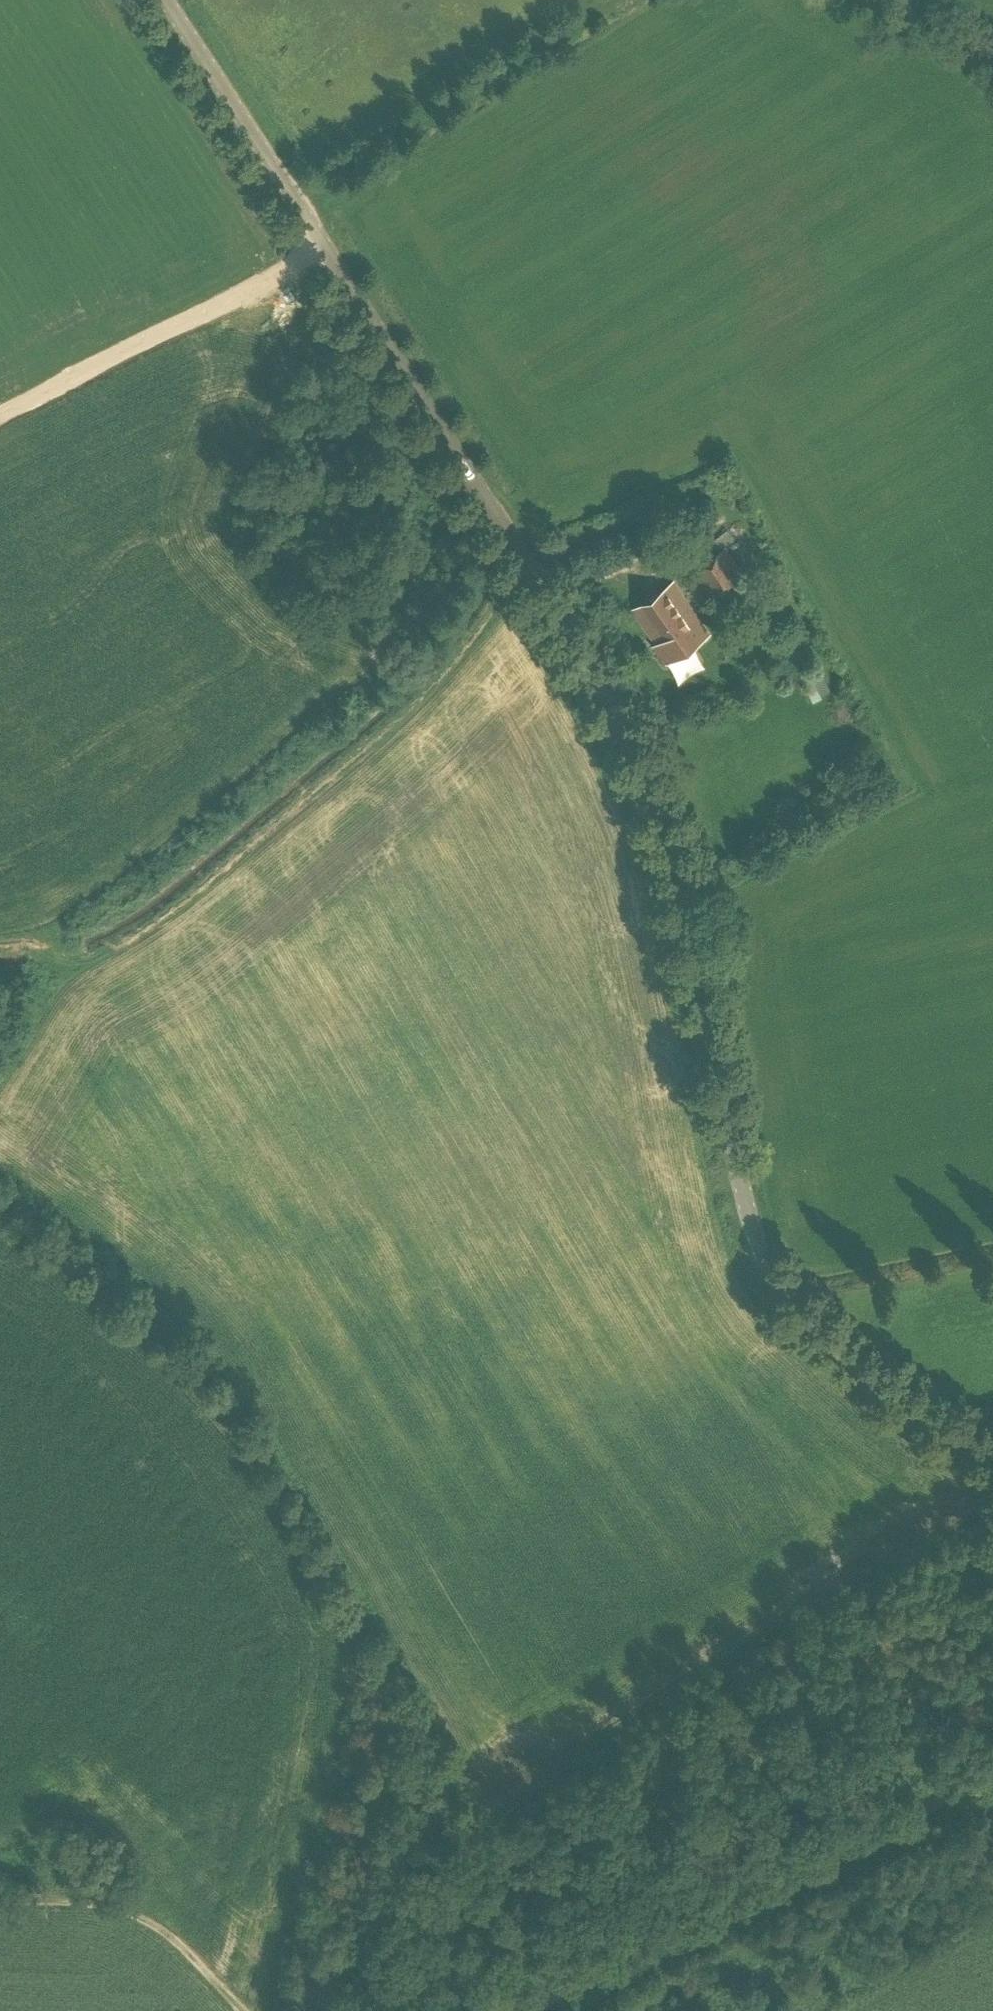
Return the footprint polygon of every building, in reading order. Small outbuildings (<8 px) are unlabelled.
[(709,600),(745,576),(725,547),(690,571),(709,600)] [(665,662),(708,634),(673,582),(633,610),(655,644),(653,645),(665,662)] [(812,680),(809,674),(807,671),(793,678),(798,687),(803,684),(812,680)]
